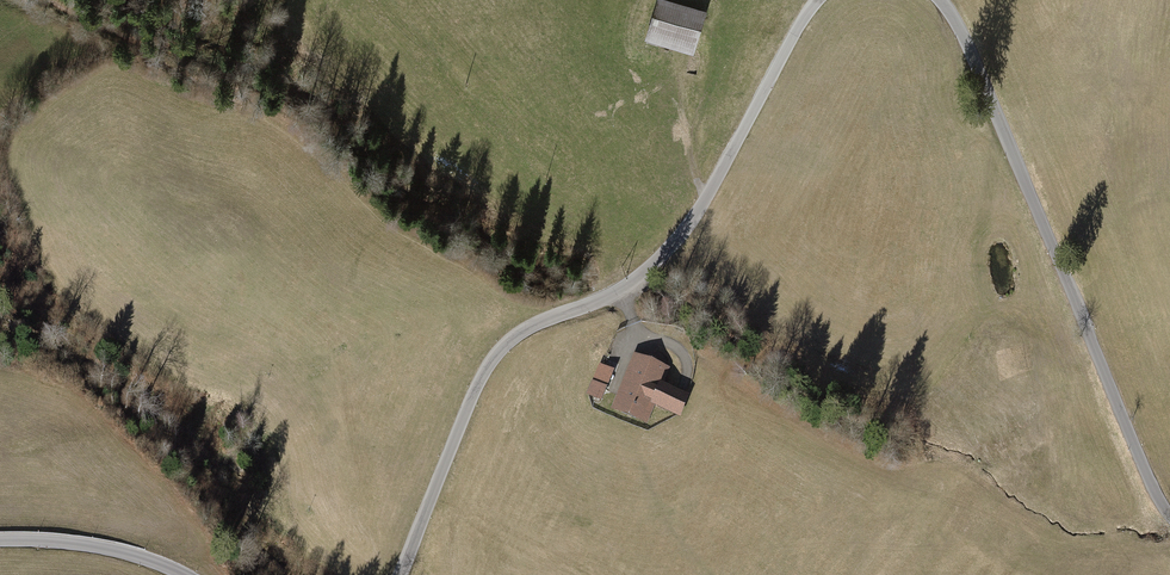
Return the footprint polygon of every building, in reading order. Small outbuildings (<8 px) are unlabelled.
[(700,12),(658,0),(646,40),(688,52),(700,12)] [(686,398),(661,388),(668,373),(631,357),(609,408),(646,423),(653,407),(671,414),(678,417),(686,398)] [(591,385),(587,395),(599,400),(603,390),(591,385)]
